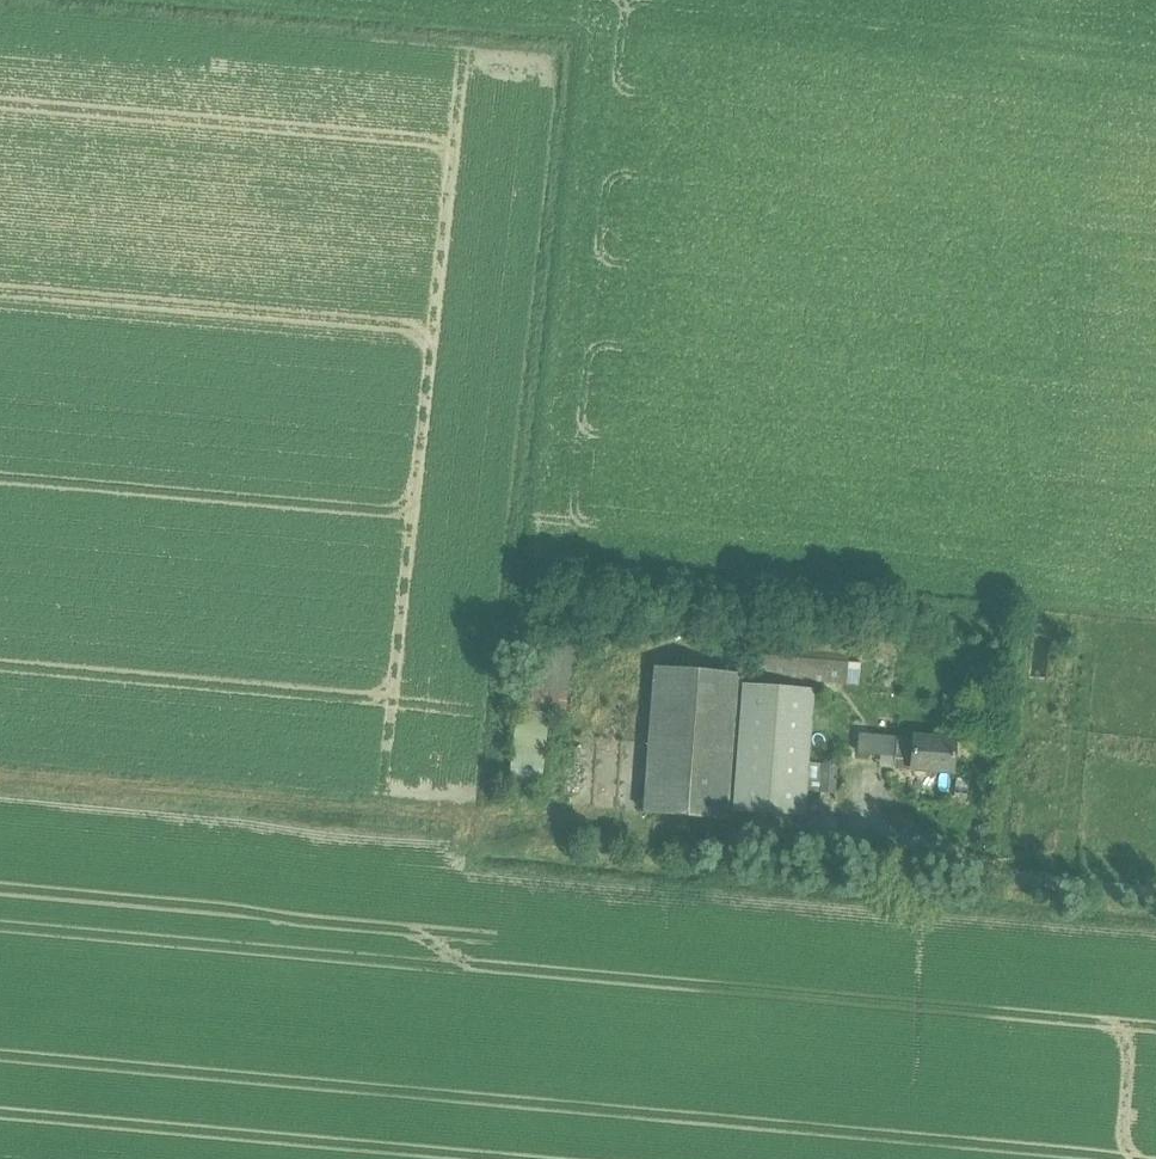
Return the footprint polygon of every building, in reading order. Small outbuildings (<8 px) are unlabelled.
[(759,655),(757,677),(846,684),(848,662),(759,655)] [(816,695),(739,689),(740,673),(654,667),(644,812),(729,820),(730,807),(805,814),(816,695)] [(944,696),(943,711),(955,712),(957,697),(944,696)] [(897,737),(895,758),(894,767),(952,772),(955,740),(913,737),(913,738),(897,737)] [(821,794),(835,796),(838,767),(823,766),(821,794)] [(955,777),(954,796),(965,797),(967,778),(955,777)]
